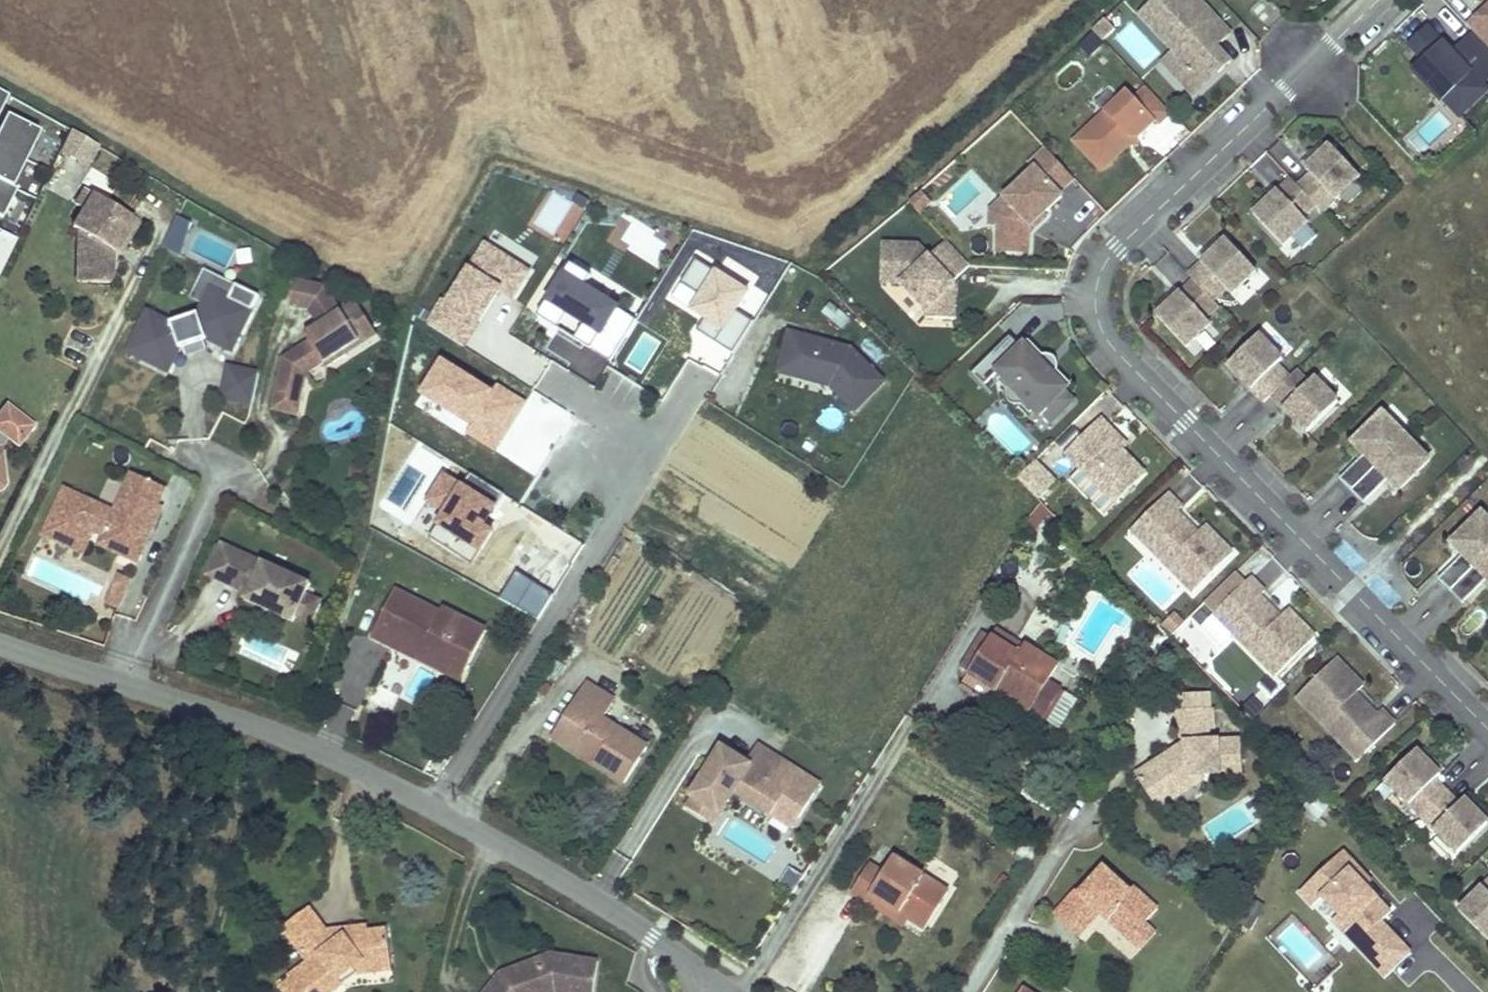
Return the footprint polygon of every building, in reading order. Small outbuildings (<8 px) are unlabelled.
[(1197,0),(1155,0),(1141,13),(1175,48),(1177,51),(1171,57),(1199,86),(1216,70),(1218,72),(1229,62),(1214,46),(1228,33),(1197,0)] [(1477,14),(1487,26),(1487,4),(1477,14)] [(1103,41),(1115,29),(1104,18),(1093,30),(1103,41)] [(1473,33),(1452,52),(1428,27),(1409,44),(1424,61),(1416,69),(1443,97),(1470,72),(1482,84),(1487,78),(1487,49),(1473,33)] [(1199,86),(1171,57),(1177,51),(1175,48),(1161,61),(1191,93),(1199,86)] [(1137,136),(1154,120),(1157,124),(1170,112),(1143,83),(1131,95),(1128,91),(1074,141),(1101,170),(1128,145),(1128,136),(1137,136)] [(0,88),(0,116),(12,94),(0,88)] [(0,130),(0,178),(16,186),(44,128),(9,110),(0,130)] [(102,146),(73,130),(61,150),(90,167),(102,146)] [(1359,176),(1330,144),(1305,168),(1311,173),(1298,185),(1315,204),(1322,211),(1359,176)] [(1058,192),(1073,177),(1046,148),(1029,163),(1033,168),(998,202),(1009,214),(998,225),(998,226),(997,251),(1027,251),(1028,226),(1061,195),(1058,192)] [(1302,216),(1315,204),(1298,185),(1291,177),(1253,213),(1283,245),(1308,221),(1302,216)] [(0,178),(0,215),(5,217),(20,188),(16,186),(0,178)] [(919,211),(931,201),(921,189),(909,200),(919,211)] [(138,227),(84,192),(74,206),(82,211),(71,227),(77,233),(77,258),(88,258),(89,284),(112,284),(111,252),(115,246),(122,251),(138,227)] [(998,225),(1009,214),(998,202),(990,211),(989,226),(998,226),(998,225)] [(178,252),(191,225),(177,218),(164,245),(178,252)] [(1307,223),(1281,249),(1291,260),(1317,233),(1307,223)] [(180,258),(191,225),(178,252),(164,245),(161,249),(180,258)] [(0,229),(0,275),(1,276),(19,239),(0,229)] [(487,238),(473,260),(509,283),(504,291),(516,299),(536,269),(487,238)] [(1230,293),(1255,270),(1226,238),(1188,274),(1193,279),(1212,300),(1225,288),(1230,293)] [(952,280),(969,263),(946,239),(928,255),(917,243),(881,240),(879,279),(898,281),(925,308),(924,315),(952,317),(954,282),(952,280)] [(115,246),(111,252),(119,256),(122,251),(115,246)] [(88,258),(77,258),(77,284),(89,284),(88,258)] [(747,284),(716,264),(714,267),(698,258),(684,281),(700,290),(690,307),(704,316),(697,327),(731,347),(749,318),(732,308),(747,284)] [(449,298),(445,295),(426,323),(466,349),(504,291),(509,283),(473,260),(449,298)] [(576,262),(571,269),(590,282),(595,274),(576,262)] [(571,269),(568,267),(549,298),(551,299),(604,333),(607,335),(622,310),(626,304),(590,282),(571,269)] [(235,286),(203,270),(203,271),(188,300),(202,306),(210,290),(228,299),(235,286)] [(1204,317),(1217,305),(1193,279),(1155,315),(1185,346),(1210,323),(1204,317)] [(294,281),(289,306),(304,310),(309,283),(295,280),(294,281)] [(308,341),(282,358),(271,411),(297,417),(307,375),(323,364),(326,368),(346,355),(343,350),(359,340),(346,321),(361,311),(354,301),(339,311),(324,287),(309,283),(304,310),(308,311),(317,325),(304,334),(308,341)] [(231,352),(258,297),(235,286),(228,299),(210,290),(202,306),(197,315),(170,323),(147,313),(127,353),(167,373),(179,349),(181,348),(203,341),(206,340),(231,352)] [(604,333),(551,299),(543,312),(596,345),(604,333)] [(637,319),(622,310),(607,335),(604,333),(596,345),(594,349),(612,360),(637,319)] [(1053,375),(1010,330),(1008,334),(997,323),(959,358),(971,371),(983,358),(1026,401),(1029,399),(1051,421),(1072,400),(1050,377),(1053,375)] [(1295,370),(1282,358),(1288,352),(1264,328),(1227,365),(1263,402),(1270,395),(1295,370)] [(793,370),(801,341),(811,343),(813,337),(788,331),(777,373),(829,386),(833,382),(831,379),(793,370)] [(885,381),(851,348),(813,337),(811,343),(801,341),(793,370),(831,379),(833,382),(829,386),(854,412),(885,381)] [(206,351),(203,341),(181,348),(185,358),(206,351)] [(496,386),(446,355),(421,394),(469,424),(476,429),(501,389),(496,386)] [(1302,363),(1295,370),(1270,395),(1306,432),(1344,395),(1320,370),(1314,376),(1302,363)] [(252,406),(258,374),(227,368),(221,399),(252,406)] [(476,429),(469,424),(464,432),(498,453),(531,400),(499,381),(496,386),(501,389),(476,429)] [(8,437),(16,444),(30,425),(6,406),(0,413),(0,447),(8,437)] [(1350,491),(1406,436),(1382,412),(1351,443),(1363,454),(1339,478),(1350,491)] [(1121,449),(1106,434),(1111,430),(1099,418),(1064,452),(1114,502),(1144,473),(1121,449)] [(1125,445),(1111,430),(1106,434),(1121,449),(1125,445)] [(1402,494),(1433,464),(1406,436),(1350,491),(1366,506),(1390,482),(1402,494)] [(1056,478),(1036,459),(1018,479),(1038,498),(1056,478)] [(444,514),(464,483),(447,472),(426,503),(444,514)] [(474,472),(468,481),(500,501),(506,492),(474,472)] [(144,528),(151,530),(159,510),(154,508),(161,491),(128,478),(113,516),(62,496),(43,542),(83,558),(89,545),(94,531),(105,536),(104,540),(126,549),(138,543),(144,528)] [(468,481),(465,480),(464,483),(444,514),(439,522),(441,524),(482,550),(484,551),(499,528),(491,523),(503,503),(500,501),(468,481)] [(1196,533),(1191,539),(1184,532),(1184,520),(1175,512),(1181,506),(1167,492),(1137,522),(1150,536),(1149,549),(1192,592),(1232,553),(1204,525),(1196,533)] [(1487,553),(1487,520),(1481,513),(1450,543),(1462,555),(1437,579),(1450,591),(1487,553)] [(1196,533),(1184,520),(1184,532),(1191,539),(1196,533)] [(1150,536),(1137,522),(1130,529),(1149,549),(1150,536)] [(482,550),(441,524),(432,537),(474,563),(482,550)] [(134,572),(151,530),(144,528),(138,543),(126,549),(104,540),(105,536),(94,531),(89,545),(118,556),(115,564),(134,572)] [(233,550),(221,545),(207,577),(219,582),(233,550)] [(313,585),(233,550),(219,582),(249,596),(247,601),(268,611),(270,606),(277,609),(275,614),(296,623),(299,618),(308,597),(309,595),(313,585)] [(1450,591),(1465,607),(1487,584),(1487,553),(1450,591)] [(124,609),(133,577),(116,572),(107,603),(124,609)] [(1279,617),(1274,623),(1267,616),(1267,605),(1258,596),(1263,591),(1250,577),(1219,607),(1232,620),(1232,634),(1274,677),(1314,638),(1287,610),(1279,617)] [(420,653),(435,660),(449,667),(452,662),(465,669),(486,630),(442,608),(440,613),(394,590),(371,635),(391,645),(395,635),(416,646),(419,640),(425,643),(420,653)] [(325,602),(309,595),(308,597),(299,618),(315,625),(325,602)] [(1279,617),(1267,605),(1267,616),(1274,623),(1279,617)] [(1232,620),(1219,607),(1212,614),(1232,634),(1232,620)] [(1184,623),(1172,611),(1158,625),(1169,637),(1184,623)] [(1206,656),(1217,644),(1193,623),(1182,635),(1206,656)] [(395,635),(391,645),(461,679),(465,669),(452,662),(449,667),(435,660),(420,653),(425,643),(419,640),(416,646),(395,635)] [(1021,697),(1024,692),(1027,687),(1039,695),(1058,664),(1024,643),(1018,653),(992,636),(968,672),(996,689),(1002,680),(1008,683),(1005,687),(1021,697)] [(1356,706),(1349,699),(1355,694),(1362,686),(1335,659),(1295,698),(1338,741),(1352,741),(1365,754),(1395,724),(1381,710),(1375,715),(1367,707),(1356,706)] [(420,705),(436,674),(418,665),(402,696),(420,705)] [(581,705),(572,720),(562,736),(588,752),(590,748),(596,753),(592,760),(625,781),(647,744),(602,717),(614,698),(586,680),(573,700),(581,705)] [(996,689),(1029,710),(1039,695),(1027,687),(1024,692),(1021,697),(1005,687),(1008,683),(1002,680),(996,689)] [(1209,740),(1208,729),(1213,729),(1212,708),(1207,709),(1206,693),(1172,695),(1173,711),(1170,711),(1171,731),(1176,730),(1182,742),(1182,749),(1170,756),(1167,752),(1149,764),(1153,770),(1138,780),(1153,803),(1175,789),(1171,783),(1183,775),(1241,773),(1240,739),(1239,739),(1209,740)] [(1356,706),(1367,707),(1355,694),(1349,699),(1356,706)] [(573,700),(551,735),(592,760),(596,753),(590,748),(588,752),(562,736),(572,720),(581,705),(573,700)] [(1357,761),(1365,754),(1352,741),(1338,741),(1357,761)] [(1182,749),(1182,742),(1167,752),(1170,756),(1182,749)] [(813,794),(791,780),(797,771),(755,744),(744,762),(729,752),(718,768),(712,764),(709,762),(702,773),(705,775),(684,808),(705,821),(726,788),(732,792),(769,815),(775,805),(797,818),(813,794)] [(718,768),(729,752),(722,748),(712,764),(718,768)] [(1446,793),(1434,781),(1439,775),(1415,751),(1385,781),(1421,818),(1446,793)] [(1153,770),(1149,764),(1135,774),(1138,780),(1153,770)] [(818,784),(797,771),(791,780),(813,794),(818,784)] [(1201,775),(1183,775),(1171,783),(1175,789),(1153,803),(1157,809),(1201,780),(1201,775)] [(711,825),(732,792),(726,788),(705,821),(711,825)] [(1487,824),(1463,800),(1458,805),(1446,793),(1421,818),(1456,854),(1487,824)] [(797,818),(775,805),(769,815),(790,829),(797,818)] [(798,887),(813,861),(782,844),(767,869),(798,887)] [(1318,906),(1385,979),(1412,954),(1382,921),(1393,910),(1368,883),(1370,881),(1342,851),(1297,893),(1313,911),(1318,906)] [(924,927),(949,892),(894,856),(883,872),(869,863),(851,890),(859,895),(867,900),(871,893),(907,916),(924,927)] [(1082,930),(1100,911),(1104,906),(1134,933),(1145,921),(1158,907),(1133,884),(1130,888),(1103,865),(1080,891),(1076,888),(1058,909),(1082,930)] [(1457,911),(1487,942),(1487,941),(1487,881),(1457,911)] [(871,893),(867,900),(903,923),(907,916),(871,893)] [(1134,933),(1104,906),(1100,911),(1141,947),(1157,931),(1145,921),(1134,933)] [(346,928),(347,933),(343,935),(331,937),(327,931),(309,907),(283,927),(309,961),(288,977),(291,980),(281,987),(285,991),(332,991),(342,985),(338,979),(362,961),(390,957),(386,929),(368,931),(367,926),(346,928)] [(1082,930),(1058,909),(1055,912),(1079,934),(1082,930)] [(342,929),(331,931),(327,931),(331,937),(343,935),(347,933),(346,928),(342,929)] [(551,953),(509,968),(498,981),(494,977),(481,991),(534,991),(549,987),(553,991),(592,991),(597,961),(551,953)] [(390,957),(362,961),(338,979),(342,985),(357,973),(392,969),(390,957)] [(509,968),(499,972),(494,977),(498,981),(509,968)]
